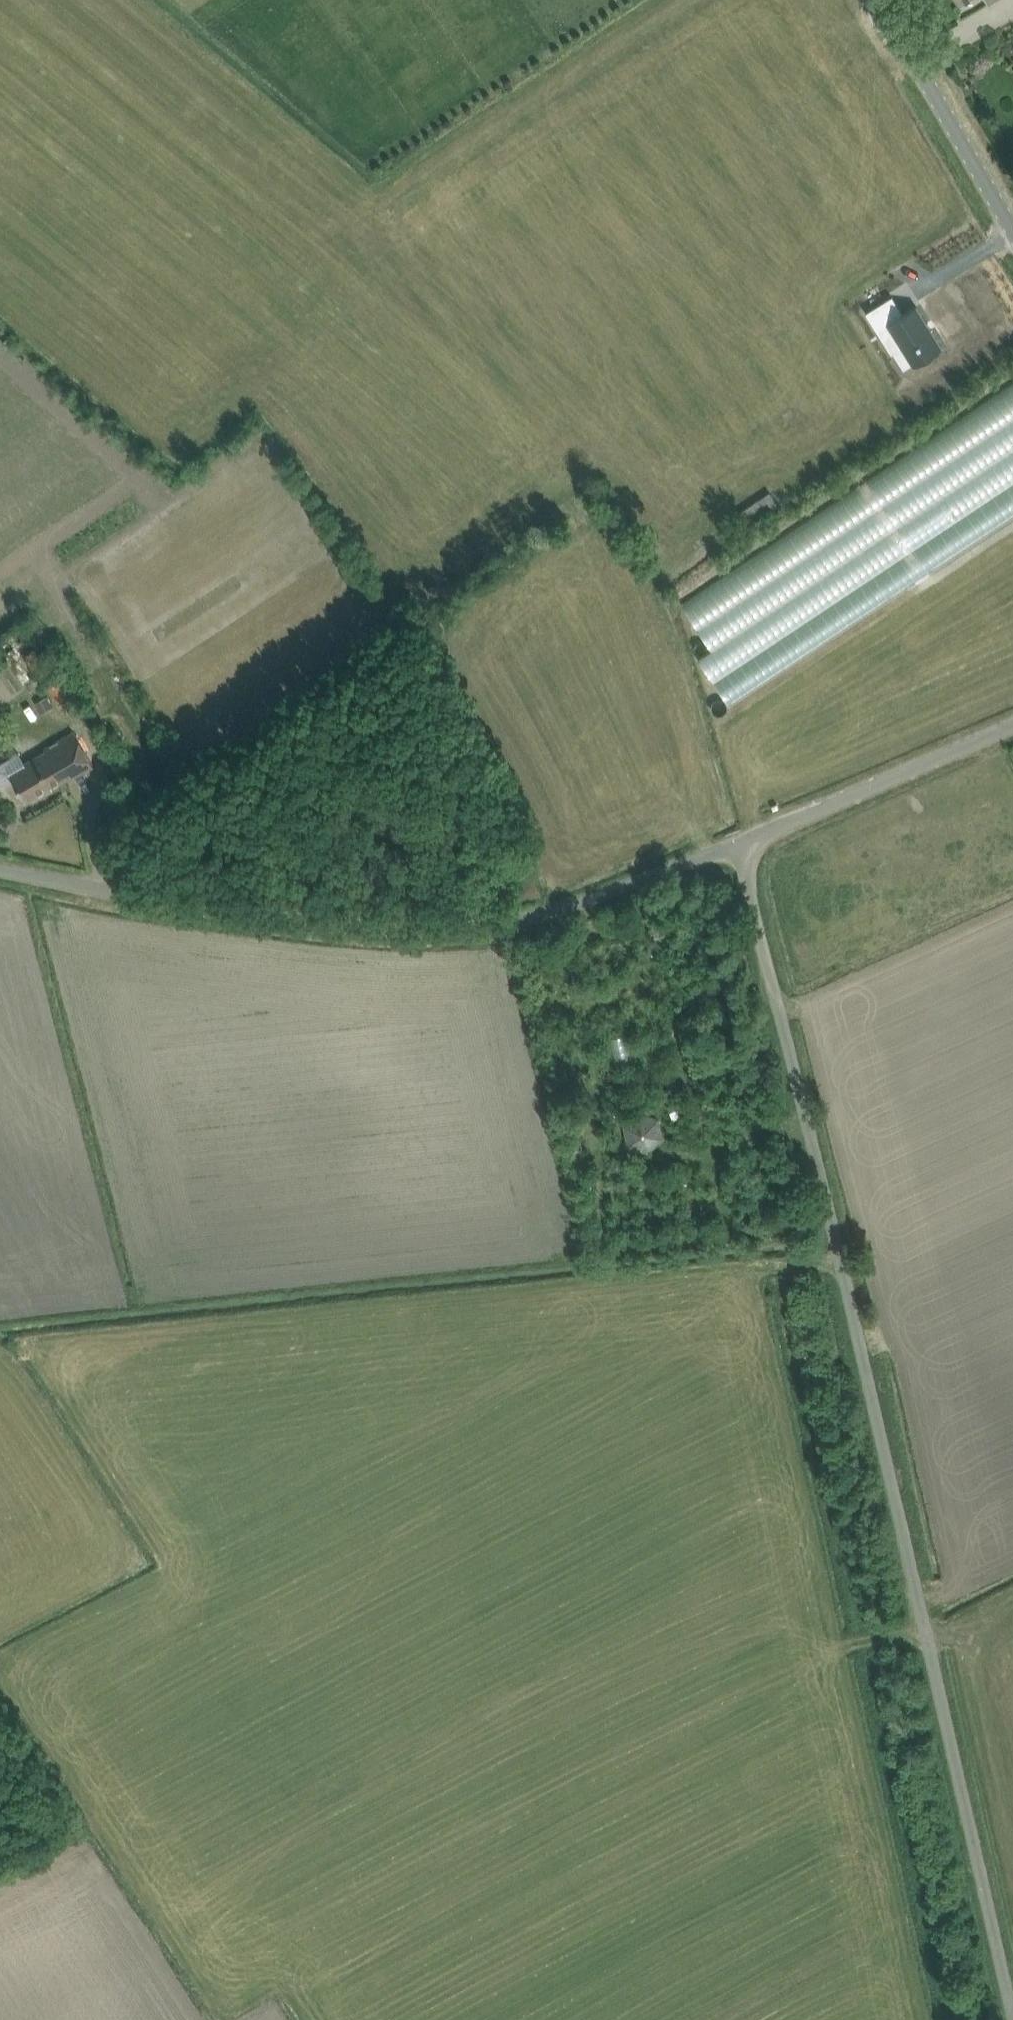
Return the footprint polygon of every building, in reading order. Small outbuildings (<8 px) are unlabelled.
[(871,340),(881,333),(895,355),(908,373),(936,354),(908,313),(896,322),(884,304),(859,321),(866,333),(871,340)] [(692,585),(724,639),(717,651),(741,694),(854,628),(862,614),(850,606),(840,612),(864,573),(857,562),(867,546),(860,542),(853,530),(869,521),(880,503),(911,485),(923,505),(948,490),(959,510),(967,505),(981,514),(986,505),(988,508),(1006,519),(1012,515),(1012,397),(692,585)] [(742,531),(781,506),(771,490),(732,516),(742,531)] [(35,647),(25,655),(35,669),(46,661),(35,647)] [(60,678),(48,685),(59,703),(71,696),(60,678)] [(46,695),(35,702),(42,714),(54,707),(46,695)] [(0,763),(0,787),(14,779),(26,799),(51,784),(52,786),(73,774),(74,776),(93,764),(83,747),(74,731),(44,748),(46,750),(25,762),(19,752),(0,763)] [(664,1137),(659,1116),(639,1110),(624,1124),(628,1145),(649,1151),(664,1137)]
